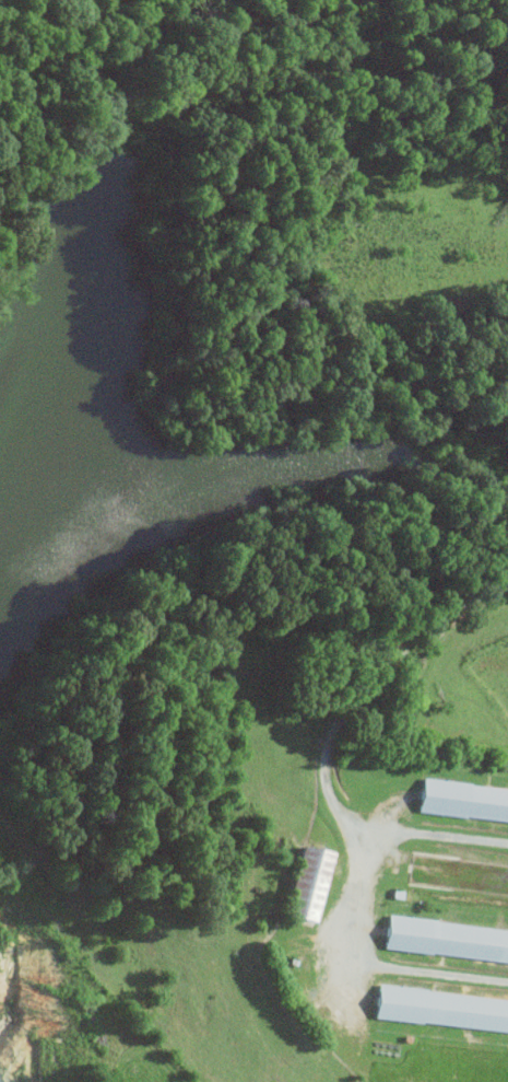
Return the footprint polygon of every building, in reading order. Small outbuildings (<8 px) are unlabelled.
[(507,822),(507,790),(418,781),(414,812),(507,822)] [(313,921),(330,851),(299,843),(283,913),(313,921)] [(385,919),(382,948),(507,960),(507,931),(385,919)] [(377,985),(373,1020),(507,1032),(507,997),(377,985)]
